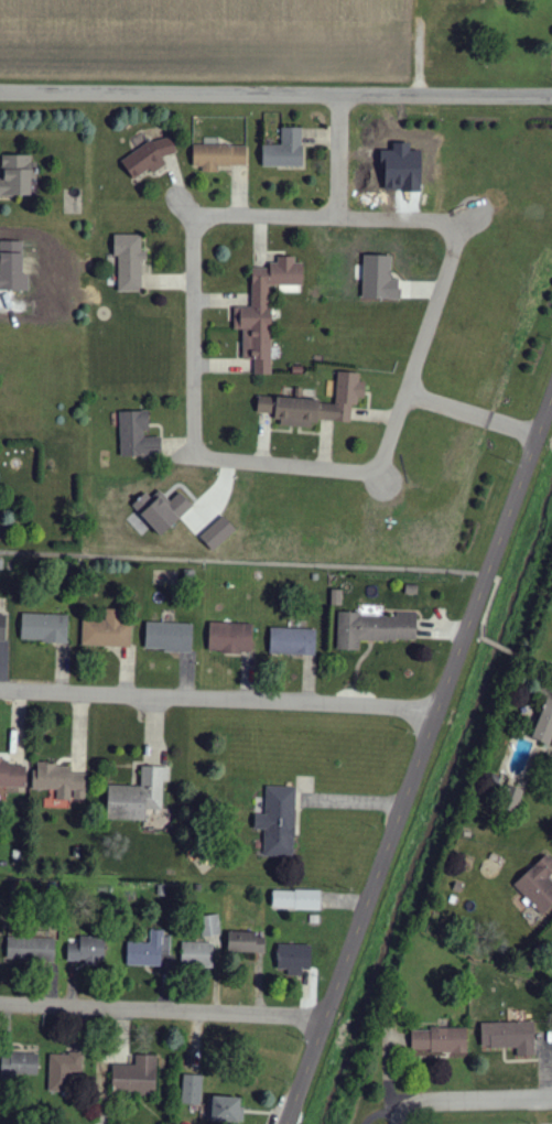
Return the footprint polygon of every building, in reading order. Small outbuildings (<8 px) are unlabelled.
[(263,146),(263,167),(302,167),(303,129),(282,129),(282,146),(263,146)] [(166,165),(163,160),(178,151),(167,133),(122,162),(134,180),(150,170),(152,174),(166,165)] [(193,167),(202,168),(202,173),(218,173),(218,167),(246,167),(247,146),(194,146),(193,167)] [(4,156),(3,181),(0,181),(0,197),(31,198),(32,156),(4,156)] [(143,292),(144,252),(142,252),(142,236),(115,235),(115,257),(119,257),(118,292),(143,292)] [(272,376),(271,286),(304,286),(303,264),(295,264),(295,258),(278,258),(278,268),(252,268),(252,308),(234,308),(234,331),(243,331),(243,358),(254,358),(254,376),(272,376)] [(259,397),(257,415),(281,417),(280,427),(316,430),(317,420),(351,423),(352,406),(362,407),(364,383),(360,382),(360,374),(338,373),(335,403),(259,397)] [(121,459),(162,457),(161,438),(148,438),(147,412),(119,413),(121,459)] [(180,493),(170,502),(160,491),(151,499),(147,494),(133,507),(161,537),(194,508),(180,493)] [(236,531),(224,517),(200,538),(213,552),(236,531)] [(83,621),(82,647),(131,648),(132,622),(124,622),(125,611),(106,610),(106,622),(83,621)] [(338,615),(337,651),(360,652),(360,641),(417,642),(417,613),(396,613),(396,617),(338,615)] [(68,643),(69,616),(22,615),(22,642),(68,643)] [(145,651),(192,653),(193,625),(146,623),(145,651)] [(209,653),(253,655),(254,625),(210,623),(209,653)] [(316,657),(316,631),(271,629),(270,655),(316,657)] [(551,746),(551,744),(551,701),(548,699),(533,740),(551,746)] [(26,789),(27,766),(3,765),(3,759),(0,758),(0,788),(26,789)] [(34,791),(57,791),(57,800),(86,801),(87,774),(72,773),(72,766),(35,765),(34,791)] [(146,821),(146,810),(163,811),(163,782),(169,782),(169,768),(142,768),(142,787),(108,787),(107,820),(146,821)] [(524,792),(511,786),(500,808),(514,814),(524,792)] [(264,856),(295,857),(296,789),(266,788),(265,815),(256,815),(255,830),(264,831),(264,856)] [(542,915),(551,906),(551,883),(548,879),(551,875),(551,861),(546,855),(514,885),(542,915)] [(273,909),(321,910),(321,891),(273,890),(273,909)] [(220,935),(220,915),(202,916),(203,936),(220,935)] [(127,966),(168,967),(169,930),(151,930),(150,943),(128,942),(127,966)] [(264,933),(229,932),(228,952),(264,953),(264,933)] [(7,960),(56,961),(57,938),(8,937),(7,960)] [(68,963),(105,963),(106,937),(81,937),(80,943),(68,943),(68,963)] [(182,965),(214,966),(214,944),(182,943),(182,965)] [(277,970),(288,970),(287,975),(302,976),(302,969),(311,969),(312,946),(278,944),(277,970)] [(535,1056),(535,1022),(481,1023),(481,1048),(517,1048),(517,1056),(535,1056)] [(412,1028),(411,1052),(468,1053),(469,1029),(412,1028)] [(38,1078),(39,1055),(2,1054),(1,1077),(38,1078)] [(49,1092),(71,1093),(72,1073),(83,1073),(83,1055),(50,1054),(49,1092)] [(136,1065),(113,1065),(112,1094),(156,1095),(157,1056),(136,1055),(136,1065)] [(202,1104),(203,1075),(183,1075),(182,1104),(202,1104)] [(212,1122),(242,1123),(243,1097),(213,1096),(212,1122)]
